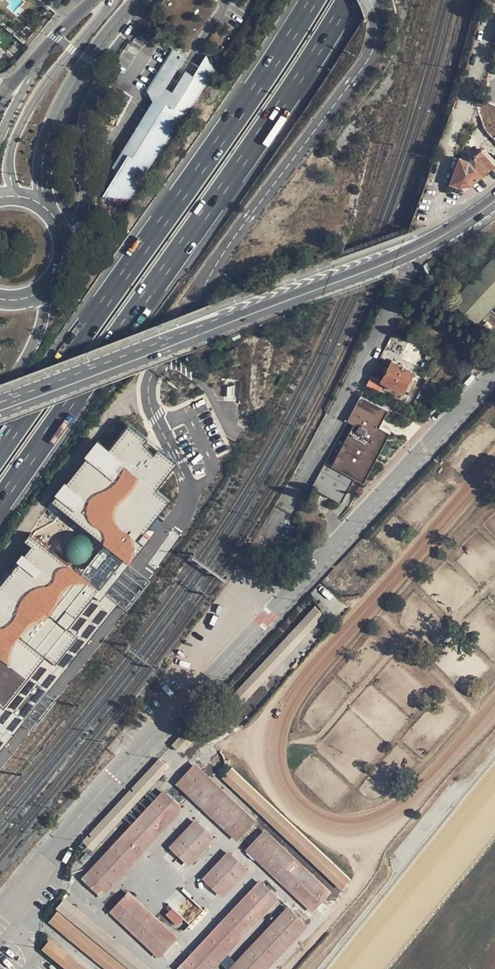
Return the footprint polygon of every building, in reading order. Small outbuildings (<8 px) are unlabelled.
[(181,62),(175,51),(163,70),(162,70),(161,72),(169,77),(173,71),(174,71),(181,62)] [(206,56),(199,67),(209,74),(213,68),(206,56)] [(184,85),(183,87),(194,94),(196,95),(209,74),(199,67),(193,77),(186,72),(180,83),(184,85)] [(148,92),(153,100),(163,86),(169,77),(161,72),(148,92)] [(175,120),(177,117),(171,112),(174,107),(170,105),(176,94),(163,86),(153,100),(155,103),(150,111),(167,120),(168,117),(175,120)] [(177,117),(179,118),(180,118),(194,94),(183,87),(178,95),(176,94),(170,105),(174,107),(171,112),(177,117)] [(486,102),(480,114),(494,122),(494,107),(486,102)] [(167,120),(150,111),(141,124),(164,138),(175,120),(168,117),(167,120)] [(164,138),(141,124),(124,151),(128,155),(103,194),(126,197),(164,138)] [(469,162),(459,158),(450,182),(459,186),(472,184),(493,164),(482,151),(469,162)] [(476,323),(494,303),(494,256),(453,302),(476,323)] [(392,360),(381,380),(385,382),(403,392),(405,387),(409,389),(414,378),(411,376),(413,371),(392,360)] [(380,391),(385,382),(381,380),(371,375),(366,384),(380,391)] [(325,462),(312,487),(341,503),(355,478),(363,482),(390,432),(379,426),(388,410),(360,395),(347,420),(348,421),(354,424),(332,465),(325,462)] [(0,585),(0,746),(111,605),(101,597),(131,560),(173,504),(152,488),(175,458),(131,420),(109,446),(97,439),(61,485),(51,502),(36,524),(25,538),(25,549),(0,585)] [(348,421),(325,462),(332,465),(354,424),(348,421)] [(315,605),(233,693),(243,703),(324,616),(316,608),(317,607),(315,605)] [(179,751),(199,729),(192,722),(172,744),(179,751)] [(132,791),(130,790),(91,831),(93,833),(91,835),(89,833),(82,841),(89,847),(166,764),(159,758),(132,788),(134,790),(132,791)] [(240,836),(253,824),(191,766),(179,779),(240,836)] [(225,774),(350,891),(357,885),(232,767),(225,774)] [(180,805),(167,793),(85,881),(98,893),(180,805)] [(198,823),(172,850),(185,862),(211,835),(198,823)] [(317,908),(329,895),(262,832),(250,845),(317,908)] [(231,854),(206,881),(219,893),(244,866),(231,854)] [(263,883),(182,968),(206,968),(276,895),(263,883)] [(162,954),(175,941),(125,894),(113,907),(162,954)] [(130,968),(145,968),(62,900),(56,908),(130,968)] [(172,908),(165,915),(176,925),(183,919),(172,908)] [(291,909),(235,968),(259,968),(304,922),(291,909)] [(57,911),(51,918),(112,968),(127,968),(57,911)] [(47,941),(41,949),(66,968),(81,968),(47,941)]
